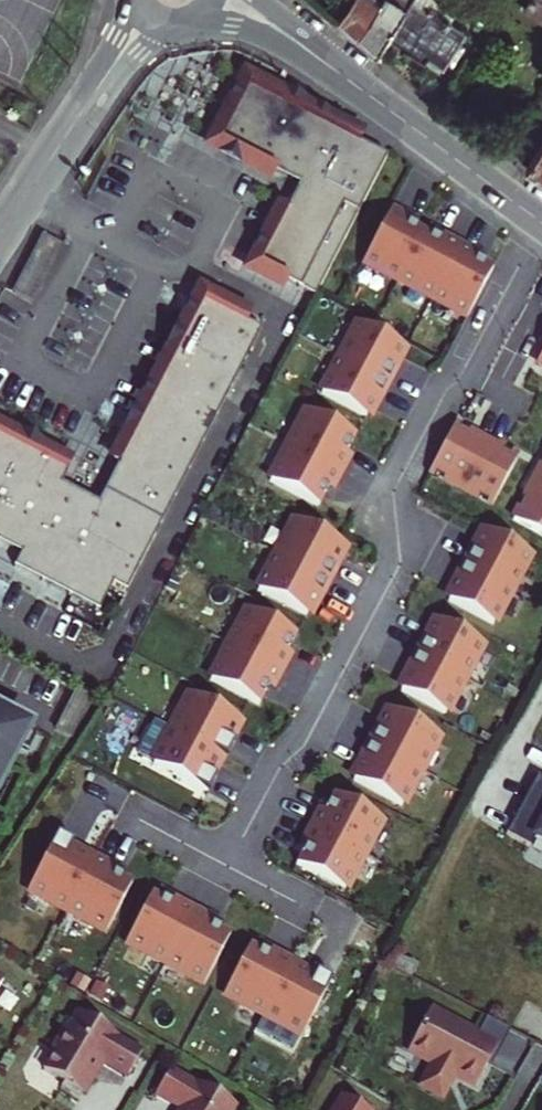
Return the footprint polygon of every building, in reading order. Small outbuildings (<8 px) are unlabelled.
[(360,37),(383,0),(352,0),(340,18),(360,37)] [(413,0),(383,0),(360,37),(380,54),(391,36),(413,0)] [(391,36),(427,59),(430,56),(447,66),(469,31),(452,20),(463,1),(461,0),(413,0),(391,36)] [(503,0),(483,0),(479,7),(493,16),(503,0)] [(525,6),(541,17),(541,0),(529,0),(525,6)] [(256,96),(245,91),(215,148),(297,191),(255,271),(312,301),(384,162),(341,140),(287,112),(256,96)] [(541,174),(541,146),(529,166),(541,174)] [(451,204),(439,224),(466,240),(478,220),(451,204)] [(429,231),(392,211),(363,265),(402,285),(429,231)] [(434,302),(459,246),(429,231),(402,285),(434,302)] [(61,253),(42,243),(14,298),(33,308),(61,253)] [(434,302),(467,318),(495,267),(459,246),(434,302)] [(200,305),(122,458),(96,509),(59,490),(66,476),(0,442),(0,550),(17,559),(10,573),(96,617),(110,589),(124,596),(258,335),(200,305)] [(408,352),(354,324),(336,359),(392,387),(408,352)] [(336,359),(317,393),(374,423),(392,387),(336,359)] [(361,441),(305,413),(288,449),(343,478),(361,441)] [(485,445),(453,427),(429,473),(462,490),(485,445)] [(492,506),(516,461),(485,445),(462,490),(492,506)] [(288,449),(270,484),(327,512),(343,478),(288,449)] [(534,484),(541,488),(541,467),(534,484)] [(513,522),(541,538),(541,488),(534,484),(513,522)] [(350,550),(294,522),(276,557),(332,586),(350,550)] [(510,591),(528,556),(478,530),(460,565),(510,591)] [(276,557),(258,592),(313,620),(332,586),(276,557)] [(510,591),(460,565),(442,600),(493,627),(510,591)] [(302,640),(247,611),(229,647),(284,676),(302,640)] [(463,681),(481,645),(431,620),(412,654),(463,681)] [(229,647),(211,681),(267,711),(284,676),(229,647)] [(395,690),(444,715),(463,681),(412,654),(395,690)] [(55,732),(70,740),(90,701),(75,693),(55,732)] [(243,723),(190,695),(172,731),(226,760),(243,723)] [(420,772),(438,737),(384,709),(365,744),(420,772)] [(5,791),(24,756),(16,753),(28,732),(0,716),(0,788),(5,791)] [(172,731),(153,765),(208,794),(226,760),(172,731)] [(24,756),(35,735),(28,732),(16,753),(24,756)] [(348,779),(401,807),(420,772),(365,744),(348,779)] [(511,828),(535,840),(540,834),(541,835),(541,772),(511,828)] [(363,857),(381,821),(326,793),(308,828),(363,857)] [(289,863),(344,891),(363,857),(308,828),(289,863)] [(96,857),(56,837),(29,891),(67,912),(96,857)] [(67,912),(107,932),(135,878),(96,857),(67,912)] [(165,962),(194,908),(155,889),(126,942),(165,962)] [(165,962),(205,982),(233,930),(194,908),(165,962)] [(253,941),(225,994),(263,1015),(292,960),(253,941)] [(263,1015),(303,1036),(333,981),(292,960),(263,1015)] [(495,1049),(430,1012),(412,1047),(431,1062),(421,1084),(441,1096),(454,1073),(476,1086),(495,1049)] [(139,1055),(75,1016),(68,1027),(64,1024),(47,1052),(52,1055),(40,1075),(60,1087),(57,1093),(76,1104),(97,1068),(123,1083),(139,1055)] [(168,1072),(151,1100),(168,1109),(232,1109),(168,1072)] [(341,1095),(331,1109),(365,1109),(341,1095)]
